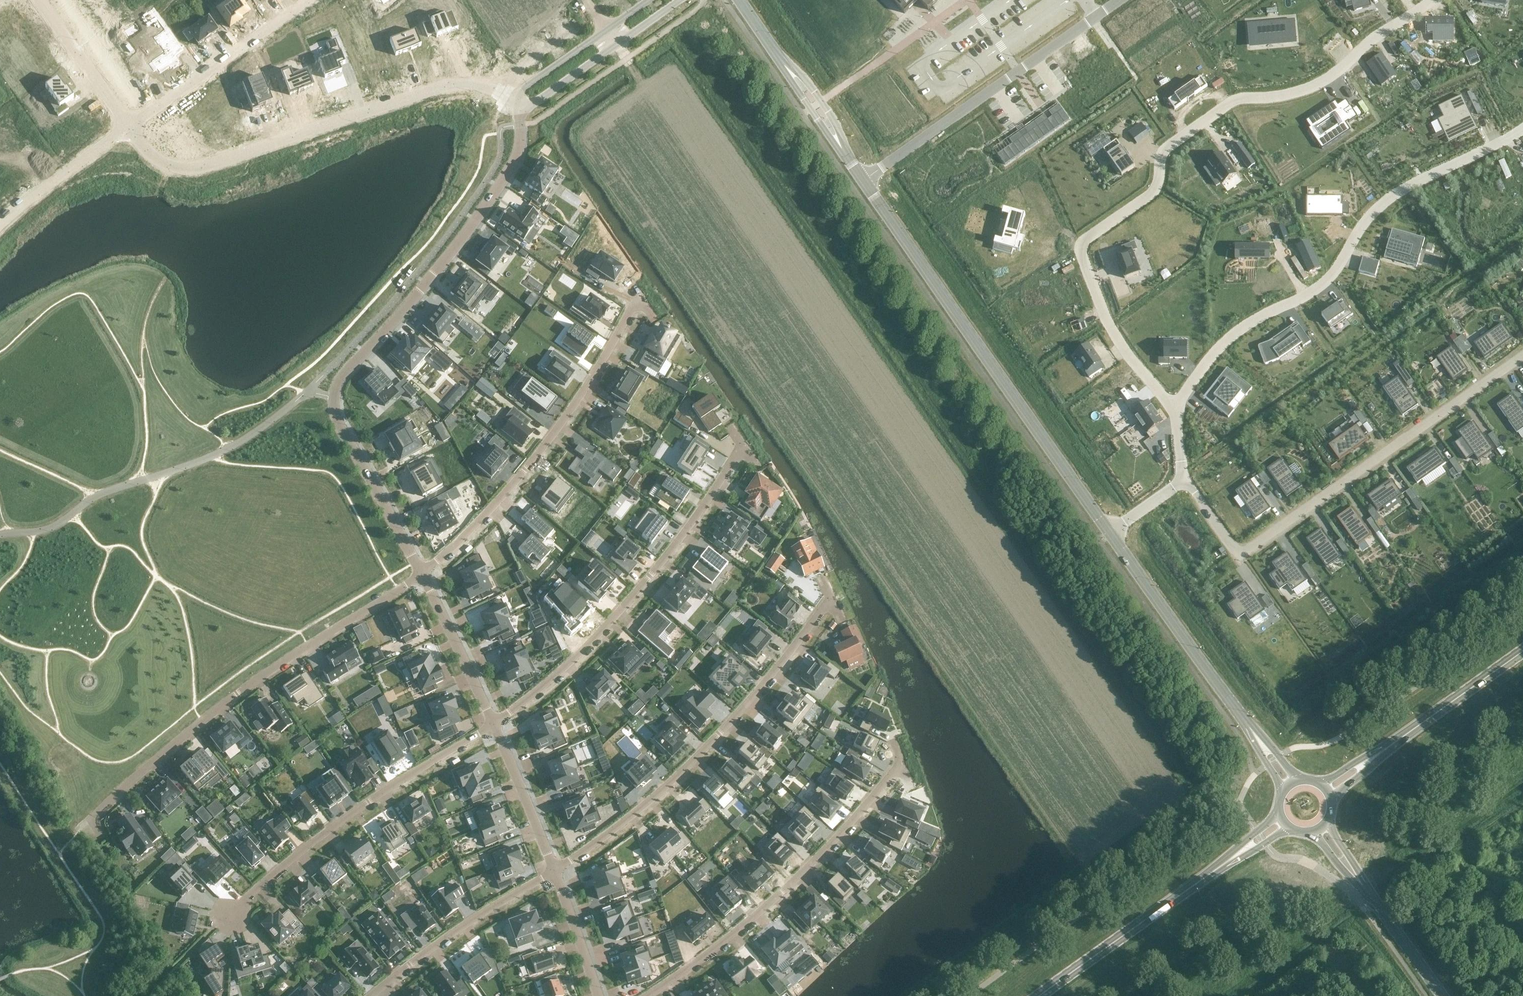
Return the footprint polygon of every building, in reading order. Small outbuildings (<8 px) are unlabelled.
[(218,10),(230,27),(241,20),(239,18),(248,12),(241,1),(243,0),(232,0),(218,10)] [(905,13),(918,0),(891,0),(905,13)] [(928,10),(938,0),(918,0),(928,10)] [(1354,11),(1371,6),(1370,0),(1351,0),(1354,11)] [(1272,7),(1264,9),(1265,19),(1274,18),(1272,7)] [(151,62),(148,64),(153,72),(157,70),(160,74),(169,67),(170,68),(172,67),(173,69),(178,65),(177,64),(179,63),(178,61),(178,60),(174,55),(183,49),(153,8),(145,13),(145,14),(140,17),(147,27),(157,20),(164,30),(152,37),(159,46),(159,45),(164,52),(151,61),(151,62)] [(430,21),(423,24),(428,37),(438,33),(440,36),(458,29),(452,13),(443,16),(441,11),(428,16),(430,21)] [(188,30),(183,34),(189,42),(194,38),(198,44),(197,44),(198,45),(199,44),(205,40),(211,36),(217,32),(218,31),(217,30),(209,18),(190,31),(188,30)] [(1453,19),(1428,19),(1428,33),(1434,33),(1434,40),(1453,40),(1453,19)] [(1291,20),(1251,24),(1253,44),(1293,40),(1291,20)] [(335,24),(328,26),(332,37),(339,35),(335,24)] [(415,30),(390,41),(396,55),(421,45),(415,30)] [(331,56),(318,61),(325,78),(342,71),(339,66),(345,63),(335,39),(326,43),(331,56)] [(1398,52),(1392,42),(1388,45),(1394,55),(1398,52)] [(1474,49),(1465,53),(1471,66),(1480,62),(1474,49)] [(1367,63),(1366,64),(1378,81),(1393,70),(1381,53),(1381,54),(1367,64),(1367,63)] [(290,70),(275,76),(281,91),(287,89),(290,95),(298,92),(299,93),(305,90),(304,89),(313,86),(307,71),(293,77),(290,70)] [(248,84),(242,86),(252,112),(259,109),(259,108),(272,103),(262,77),(247,83),(248,84)] [(1201,77),(1168,100),(1175,109),(1188,100),(1188,101),(1195,96),(1195,95),(1207,86),(1201,77)] [(57,78),(45,87),(59,107),(54,110),(58,116),(69,109),(65,104),(73,98),(66,87),(64,88),(57,78)] [(1421,87),(1416,80),(1411,83),(1416,91),(1421,87)] [(1472,90),(1467,93),(1472,104),(1477,101),(1472,90)] [(209,104),(198,109),(202,118),(201,118),(201,119),(204,118),(208,129),(209,129),(209,128),(214,126),(214,127),(225,123),(223,118),(227,117),(228,118),(238,114),(233,102),(229,103),(226,95),(208,102),(209,104)] [(1438,120),(1431,124),(1436,135),(1443,131),(1448,142),(1477,129),(1462,96),(1438,107),(1443,117),(1438,120)] [(1510,111),(1517,108),(1513,99),(1507,101),(1510,111)] [(1346,100),(1338,105),(1338,106),(1336,108),(1333,103),(1306,121),(1310,129),(1311,128),(1319,140),(1317,141),(1322,150),(1351,130),(1346,123),(1348,122),(1349,123),(1357,117),(1346,100)] [(1478,102),(1472,104),(1478,115),(1483,113),(1478,102)] [(1502,115),(1507,113),(1502,104),(1497,107),(1502,115)] [(1013,144),(998,155),(1005,165),(1070,120),(1059,105),(1049,112),(1052,116),(1047,120),(1044,115),(1010,139),(1013,144)] [(1142,125),(1130,133),(1137,143),(1149,134),(1142,125)] [(1103,132),(1084,146),(1092,158),(1111,144),(1103,132)] [(1116,140),(1103,150),(1122,176),(1135,167),(1116,140)] [(1240,144),(1233,148),(1242,160),(1248,156),(1240,144)] [(1222,153),(1208,163),(1216,175),(1211,178),(1216,186),(1221,182),(1222,184),(1236,174),(1222,153)] [(541,160),(524,185),(535,192),(531,198),(542,206),(547,199),(541,195),(557,171),(541,160)] [(1500,165),(1495,167),(1503,184),(1508,181),(1500,165)] [(1343,196),(1307,196),(1307,215),(1343,215),(1343,213),(1349,213),(1349,203),(1343,203),(1343,196)] [(552,215),(556,209),(550,205),(546,211),(552,215)] [(508,209),(498,224),(523,241),(533,227),(531,225),(538,215),(526,207),(519,217),(508,209)] [(994,244),(993,249),(1012,254),(1013,250),(1020,252),(1022,245),(1023,245),(1023,244),(1017,243),(1025,215),(1011,211),(1001,246),(994,244)] [(1392,229),(1384,258),(1417,267),(1425,239),(1392,229)] [(482,255),(478,262),(490,271),(507,250),(494,240),(489,247),(487,246),(481,254),(482,255)] [(1117,256),(1116,256),(1117,257),(1125,278),(1125,279),(1126,278),(1139,273),(1140,273),(1140,272),(1132,251),(1137,249),(1134,242),(1122,247),(1125,253),(1117,256)] [(1235,246),(1235,259),(1269,260),(1269,246),(1235,246)] [(1299,251),(1307,269),(1318,264),(1310,246),(1299,251)] [(591,266),(587,272),(598,279),(601,274),(614,282),(623,269),(617,265),(619,262),(611,256),(608,260),(600,254),(592,267),(591,266)] [(1363,257),(1359,272),(1375,276),(1379,262),(1363,257)] [(457,286),(450,295),(470,310),(482,295),(488,300),(495,291),(469,270),(461,281),(460,280),(460,281),(460,282),(458,285),(457,284),(456,285),(457,286)] [(532,293),(524,304),(530,308),(538,297),(532,293)] [(588,313),(599,321),(602,316),(602,317),(603,316),(604,316),(604,315),(607,311),(608,311),(607,310),(608,309),(607,308),(608,306),(601,302),(600,303),(590,296),(582,308),(576,304),(571,311),(584,320),(588,313)] [(1344,301),(1323,316),(1331,329),(1353,314),(1344,301)] [(430,320),(424,328),(443,343),(449,336),(444,332),(455,319),(460,323),(464,317),(455,309),(451,314),(441,306),(435,314),(435,313),(429,320),(430,320)] [(549,306),(544,311),(554,318),(558,312),(549,306)] [(1082,321),(1076,323),(1080,333),(1086,331),(1082,321)] [(1502,323),(1474,343),(1484,358),(1513,338),(1502,323)] [(561,343),(581,358),(594,339),(574,324),(561,343)] [(1258,346),(1258,347),(1264,364),(1265,364),(1266,364),(1279,359),(1301,344),(1303,347),(1311,342),(1298,325),(1292,329),(1291,329),(1290,329),(1274,340),(1259,345),(1259,346),(1258,346)] [(648,349),(639,363),(658,374),(672,349),(667,346),(674,334),(661,327),(654,339),(652,337),(650,340),(650,339),(647,345),(646,348),(648,349)] [(398,349),(392,356),(396,359),(395,360),(401,365),(401,364),(404,367),(403,368),(404,369),(405,367),(411,373),(429,354),(432,356),(430,358),(445,371),(451,364),(419,335),(415,340),(414,339),(408,345),(404,341),(404,342),(403,342),(402,343),(403,343),(399,347),(398,347),(399,348),(398,349),(397,348),(396,348),(398,349)] [(1458,338),(1467,351),(1472,348),(1463,335),(1458,338)] [(1467,351),(1458,338),(1453,342),(1462,355),(1467,351)] [(498,343),(494,347),(501,352),(504,348),(498,343)] [(1164,358),(1158,358),(1158,365),(1170,365),(1170,359),(1187,359),(1187,344),(1164,344),(1164,358)] [(1088,345),(1076,354),(1088,370),(1085,372),(1090,378),(1102,369),(1098,363),(1100,362),(1088,345)] [(1436,357),(1453,380),(1468,370),(1451,346),(1436,357)] [(564,385),(565,386),(565,385),(573,374),(574,373),(573,373),(560,363),(563,358),(553,351),(549,356),(554,360),(546,371),(545,371),(546,372),(552,376),(551,378),(557,382),(558,381),(564,385)] [(503,353),(494,364),(499,368),(508,357),(503,353)] [(1399,361),(1393,365),(1409,387),(1415,383),(1399,361)] [(614,404),(626,412),(630,406),(628,405),(642,381),(645,382),(648,376),(636,368),(632,374),(628,371),(612,396),(617,399),(614,404)] [(1217,398),(1212,404),(1228,418),(1234,410),(1229,407),(1241,392),(1246,396),(1252,388),(1227,368),(1216,381),(1222,385),(1214,395),(1217,398)] [(373,375),(364,383),(385,406),(399,393),(377,369),(372,374),(373,375)] [(1375,375),(1379,382),(1385,378),(1380,372),(1375,375)] [(524,389),(520,394),(546,413),(551,407),(549,406),(550,404),(552,405),(557,399),(525,375),(519,384),(524,389)] [(482,377),(475,385),(491,397),(497,389),(482,377)] [(1418,405),(1398,377),(1383,387),(1403,416),(1418,405)] [(669,379),(666,385),(684,396),(688,390),(669,379)] [(408,384),(402,389),(411,398),(417,393),(408,384)] [(1517,433),(1522,429),(1522,410),(1512,394),(1497,405),(1517,433)] [(711,395),(692,408),(693,409),(708,431),(708,432),(709,433),(721,424),(720,423),(720,424),(712,412),(719,407),(712,396),(711,395)] [(451,397),(443,406),(449,411),(457,402),(451,397)] [(1134,404),(1128,408),(1139,423),(1155,412),(1148,401),(1137,409),(1134,404)] [(502,431),(522,446),(533,433),(526,427),(527,426),(525,425),(528,421),(529,422),(530,422),(513,408),(505,419),(509,422),(502,431)] [(601,421),(596,429),(612,440),(626,420),(607,408),(599,420),(601,421)] [(1354,413),(1363,426),(1368,423),(1359,410),(1354,413)] [(1155,412),(1139,423),(1150,438),(1155,434),(1152,429),(1162,422),(1155,412)] [(682,416),(678,423),(689,430),(693,423),(682,416)] [(412,421),(385,436),(400,462),(426,447),(421,437),(416,441),(411,433),(417,430),(412,421)] [(1462,438),(1455,443),(1466,460),(1474,454),(1478,460),(1493,450),(1473,421),(1458,432),(1462,438)] [(442,424),(435,427),(443,442),(450,438),(442,424)] [(1368,440),(1357,425),(1329,445),(1339,460),(1368,440)] [(1488,435),(1497,448),(1502,445),(1493,432),(1488,435)] [(478,466),(477,467),(478,468),(490,478),(491,479),(491,478),(507,459),(508,459),(507,458),(499,452),(503,447),(493,439),(489,444),(493,448),(478,467),(478,466)] [(696,439),(677,467),(692,476),(697,468),(699,469),(699,468),(700,468),(700,467),(702,464),(703,464),(703,463),(704,461),(702,460),(707,452),(706,451),(708,447),(696,439)] [(576,458),(568,469),(578,477),(581,473),(590,479),(587,483),(593,488),(601,477),(596,473),(598,470),(613,481),(621,471),(596,452),(593,456),(579,445),(574,451),(584,458),(581,462),(576,458)] [(1502,446),(1497,450),(1501,456),(1506,452),(1502,446)] [(1407,468),(1417,483),(1446,463),(1435,448),(1407,468)] [(649,454),(653,458),(657,452),(652,449),(649,454)] [(1162,454),(1157,458),(1162,464),(1167,461),(1162,454)] [(432,458),(409,471),(423,497),(439,488),(428,469),(436,465),(432,458)] [(1282,458),(1267,469),(1287,497),(1302,487),(1295,477),(1301,473),(1295,464),(1289,468),(1282,458)] [(1449,461),(1458,474),(1463,471),(1454,458),(1449,461)] [(1266,485),(1271,481),(1264,471),(1259,475),(1266,485)] [(661,488),(655,497),(676,511),(689,492),(663,475),(656,485),(661,488)] [(1266,485),(1259,475),(1254,478),(1261,488),(1266,485)] [(760,479),(757,478),(754,482),(747,493),(749,495),(742,505),(741,504),(741,503),(740,503),(737,507),(738,507),(740,504),(752,513),(751,515),(760,521),(759,522),(760,522),(780,493),(760,479)] [(1391,479),(1367,496),(1378,511),(1402,494),(1391,479)] [(557,480),(541,500),(554,511),(570,490),(557,480)] [(631,480),(627,485),(633,489),(636,484),(631,480)] [(1239,495),(1234,499),(1241,508),(1245,505),(1256,519),(1271,509),(1251,481),(1236,491),(1239,495)] [(628,488),(624,492),(629,496),(633,491),(628,488)] [(1417,498),(1410,488),(1405,492),(1412,502),(1417,498)] [(427,513),(426,513),(426,514),(427,514),(430,521),(434,528),(438,535),(438,536),(439,536),(439,535),(456,526),(457,526),(457,525),(446,505),(460,498),(456,489),(427,504),(431,511),(427,513)] [(605,513),(617,524),(633,506),(621,496),(605,513)] [(1236,502),(1232,504),(1235,514),(1240,513),(1236,502)] [(1337,518),(1357,546),(1372,535),(1352,507),(1337,518)] [(1368,512),(1372,517),(1375,522),(1380,518),(1373,508),(1368,512)] [(648,510),(633,530),(651,544),(666,524),(648,510)] [(714,537),(713,538),(714,538),(730,550),(731,550),(731,549),(732,548),(738,552),(743,544),(738,540),(742,533),(759,545),(766,537),(754,528),(750,534),(745,530),(747,526),(748,527),(748,526),(747,525),(731,514),(731,513),(730,514),(714,537)] [(529,520),(525,524),(534,532),(531,536),(531,537),(541,545),(544,541),(552,533),(553,531),(550,529),(534,515),(529,520)] [(1367,521),(1376,534),(1381,531),(1372,518),(1367,521)] [(617,526),(613,531),(623,539),(627,534),(617,526)] [(1306,539),(1326,567),(1341,557),(1321,529),(1306,539)] [(514,547),(518,543),(512,537),(508,541),(512,549),(514,547)] [(526,541),(518,550),(519,552),(528,559),(531,556),(532,555),(533,556),(541,563),(548,555),(550,553),(541,545),(531,537),(526,541)] [(1336,543),(1343,553),(1348,549),(1341,539),(1336,543)] [(626,540),(610,559),(629,575),(637,565),(632,561),(640,552),(626,540)] [(797,559),(798,559),(799,562),(798,562),(805,576),(823,567),(818,556),(814,558),(806,542),(792,549),(797,559)] [(712,584),(727,565),(708,549),(692,569),(712,584)] [(1287,584),(1292,591),(1307,581),(1287,552),(1272,563),(1277,570),(1270,575),(1280,590),(1287,584)] [(775,553),(765,568),(772,574),(783,559),(775,553)] [(472,568),(460,574),(466,586),(484,577),(485,578),(489,576),(479,555),(468,560),(472,568)] [(578,584),(599,603),(605,595),(601,592),(605,587),(608,590),(615,582),(593,563),(593,564),(588,570),(592,574),(587,580),(584,577),(581,580),(578,584)] [(1316,576),(1307,563),(1302,566),(1311,579),(1316,576)] [(562,566),(556,572),(561,576),(566,570),(562,566)] [(555,571),(548,578),(550,581),(558,573),(555,571)] [(466,586),(464,587),(470,600),(480,595),(483,600),(493,595),(485,578),(484,577),(466,586)] [(544,600),(543,601),(544,601),(551,610),(553,608),(562,619),(560,620),(566,627),(564,629),(570,636),(572,635),(572,636),(578,630),(578,629),(581,627),(579,625),(590,612),(584,606),(586,605),(581,600),(579,602),(572,595),(573,593),(569,589),(568,591),(560,584),(561,582),(559,580),(553,586),(555,588),(548,596),(547,596),(544,599),(544,600)] [(682,580),(664,601),(677,613),(680,609),(685,614),(691,607),(686,603),(693,594),(701,600),(707,593),(696,584),(692,589),(682,580)] [(777,581),(772,588),(779,593),(784,586),(777,581)] [(1235,600),(1227,605),(1238,620),(1245,614),(1250,621),(1251,621),(1256,627),(1270,617),(1265,611),(1245,582),(1230,593),(1235,600)] [(1272,603),(1265,593),(1260,596),(1267,606),(1272,603)] [(777,607),(769,618),(771,620),(770,621),(777,626),(777,625),(784,630),(785,629),(787,629),(789,627),(790,625),(790,623),(793,620),(791,618),(795,612),(796,613),(802,605),(789,595),(783,602),(784,603),(779,609),(777,607)] [(493,610),(481,615),(487,628),(507,618),(511,616),(505,604),(503,605),(501,600),(490,605),(493,610)] [(409,617),(410,617),(409,616),(404,607),(405,607),(404,606),(403,607),(389,614),(388,614),(389,615),(400,639),(401,640),(402,639),(403,638),(406,644),(412,641),(409,635),(416,632),(417,632),(416,631),(412,623),(412,622),(412,621),(411,622),(409,617)] [(643,626),(637,632),(668,659),(674,652),(659,638),(665,632),(669,635),(676,628),(656,611),(646,622),(643,625),(643,626)] [(544,616),(532,622),(535,629),(547,623),(544,616)] [(487,628),(484,629),(490,641),(500,636),(503,642),(516,636),(507,618),(487,628)] [(744,647),(743,648),(744,649),(744,648),(755,657),(756,658),(757,657),(756,657),(770,640),(771,640),(771,639),(770,639),(764,634),(768,629),(758,621),(754,626),(759,629),(744,647)] [(833,623),(829,628),(834,631),(837,626),(833,623)] [(548,627),(534,634),(542,652),(557,645),(548,627)] [(854,627),(842,633),(847,644),(835,649),(841,663),(846,661),(850,669),(859,665),(855,657),(860,654),(857,646),(861,644),(854,627)] [(700,633),(697,637),(703,643),(707,638),(700,633)] [(365,636),(358,640),(360,646),(368,642),(365,636)] [(712,637),(706,644),(713,650),(719,643),(712,637)] [(510,652),(500,657),(506,669),(506,670),(529,659),(521,641),(508,647),(510,652)] [(350,643),(327,657),(332,666),(323,672),(330,684),(348,672),(345,666),(359,657),(350,643)] [(610,660),(609,661),(610,662),(623,675),(626,673),(630,677),(636,671),(632,667),(639,659),(647,666),(654,659),(643,649),(638,653),(628,643),(627,643),(621,650),(616,654),(617,654),(610,660)] [(557,648),(549,652),(554,663),(562,659),(557,648)] [(384,659),(378,649),(368,654),(373,665),(384,659)] [(685,649),(670,666),(677,672),(692,654),(685,649)] [(407,669),(401,671),(406,682),(412,680),(437,669),(437,668),(435,669),(429,657),(419,662),(415,653),(402,659),(407,669)] [(718,671),(710,680),(728,696),(736,687),(738,689),(743,682),(742,681),(748,674),(730,658),(724,665),(722,663),(716,669),(718,671)] [(506,669),(504,670),(510,683),(520,678),(522,683),(533,678),(530,673),(535,671),(529,659),(506,670),(506,669)] [(816,661),(801,680),(815,691),(827,674),(834,679),(839,672),(829,664),(825,669),(816,661)] [(660,663),(656,667),(660,671),(664,667),(660,663)] [(437,669),(412,680),(412,681),(417,679),(425,696),(435,691),(433,686),(443,681),(437,669)] [(593,684),(586,691),(591,696),(589,698),(596,705),(611,691),(614,694),(621,688),(611,677),(609,678),(603,672),(596,678),(597,679),(594,682),(593,681),(591,683),(593,684)] [(306,673),(283,688),(291,698),(293,697),(297,703),(310,695),(316,703),(323,698),(306,673)] [(869,686),(865,695),(871,698),(875,690),(869,686)] [(376,688),(365,694),(370,701),(380,695),(376,688)] [(660,691),(656,695),(662,701),(666,697),(660,691)] [(693,698),(680,711),(699,729),(711,716),(705,710),(707,707),(708,708),(714,702),(703,692),(695,701),(693,698)] [(790,694),(783,703),(803,719),(808,723),(816,713),(811,709),(814,705),(804,697),(800,702),(790,694)] [(384,696),(378,699),(381,705),(387,702),(384,696)] [(456,709),(450,697),(438,702),(435,697),(423,703),(430,720),(428,721),(428,722),(456,709)] [(292,725),(277,703),(271,707),(265,699),(251,709),(259,720),(254,724),(259,731),(264,727),(266,731),(275,724),(281,733),(292,725)] [(640,701),(635,706),(640,710),(644,706),(640,701)] [(783,703),(776,712),(786,720),(782,725),(792,733),(803,719),(783,703)] [(562,726),(554,708),(541,714),(543,719),(531,724),(536,737),(559,727),(560,727),(562,726)] [(454,711),(456,710),(456,709),(428,722),(434,734),(437,733),(441,741),(456,735),(452,726),(459,723),(454,711)] [(859,728),(868,733),(872,726),(885,732),(891,720),(869,709),(859,728)] [(341,712),(334,717),(339,724),(346,719),(341,712)] [(830,714),(824,725),(830,728),(836,717),(830,714)] [(670,725),(655,741),(672,757),(679,749),(677,747),(685,739),(676,731),(680,726),(670,717),(666,721),(670,725)] [(764,724),(756,734),(773,748),(781,739),(784,742),(789,735),(778,727),(774,733),(764,724)] [(230,725),(212,739),(216,744),(215,746),(220,753),(222,751),(223,753),(235,743),(240,749),(251,740),(242,729),(237,733),(230,725)] [(554,750),(567,745),(560,727),(559,727),(536,737),(534,737),(540,750),(552,745),(554,750)] [(381,737),(373,742),(389,768),(399,762),(398,762),(402,759),(403,759),(400,753),(406,749),(399,739),(393,743),(387,733),(384,730),(379,734),(381,737)] [(294,740),(298,744),(307,737),(304,733),(294,740)] [(859,734),(853,746),(872,757),(879,744),(859,734)] [(416,737),(407,741),(410,747),(419,744),(416,737)] [(747,743),(738,754),(758,771),(771,756),(762,747),(758,752),(747,743)] [(559,755),(561,760),(548,765),(554,777),(554,778),(575,769),(579,768),(572,749),(559,755)] [(846,756),(839,768),(862,782),(870,770),(856,762),(860,757),(849,750),(845,756),(846,756)] [(367,765),(357,751),(350,756),(347,751),(340,756),(343,761),(340,763),(349,777),(352,775),(360,787),(372,778),(364,766),(367,765)] [(229,775),(214,756),(208,761),(202,753),(195,759),(192,755),(184,761),(188,765),(181,771),(194,786),(198,790),(206,783),(202,779),(214,769),(223,779),(229,775)] [(730,761),(720,771),(741,791),(756,776),(747,767),(742,772),(730,761)] [(380,771),(373,762),(368,765),(374,774),(380,771)] [(644,762),(627,776),(637,787),(654,773),(644,762)] [(800,763),(797,767),(804,771),(806,767),(800,763)] [(464,766),(451,772),(459,789),(486,778),(486,777),(484,778),(478,766),(469,770),(466,771),(464,766)] [(326,784),(317,791),(330,809),(352,792),(334,767),(321,777),(326,784)] [(571,791),(582,787),(575,769),(554,778),(554,777),(551,778),(557,791),(569,786),(571,791)] [(795,769),(791,774),(796,777),(799,773),(795,769)] [(834,769),(823,785),(845,800),(853,790),(841,782),(845,776),(834,769)] [(463,788),(458,791),(463,802),(468,799),(468,800),(470,799),(473,804),(483,800),(481,795),(491,790),(486,778),(459,789),(459,790),(463,788)] [(712,778),(702,788),(724,810),(733,800),(731,798),(736,793),(727,784),(722,788),(712,778)] [(181,795),(167,779),(146,797),(160,813),(164,810),(169,815),(175,809),(171,804),(181,795)] [(247,779),(242,784),(245,788),(250,784),(247,779)] [(236,786),(231,790),(235,795),(239,791),(236,786)] [(816,792),(808,802),(829,819),(837,808),(825,798),(829,794),(819,786),(815,791),(816,792)] [(295,813),(301,821),(303,819),(306,824),(312,820),(312,821),(316,818),(316,817),(317,816),(309,805),(314,801),(306,791),(290,803),(297,812),(295,813)] [(591,810),(586,798),(581,800),(579,795),(568,799),(571,804),(563,807),(568,820),(571,819),(570,819),(591,810)] [(240,798),(235,802),(239,807),(244,803),(240,798)] [(442,798),(434,801),(439,812),(446,809),(442,798)] [(418,833),(413,825),(412,824),(430,813),(422,799),(403,811),(410,822),(404,826),(411,837),(412,837),(418,833)] [(695,802),(679,816),(690,828),(710,809),(702,800),(697,804),(695,802)] [(901,801),(896,814),(908,819),(906,825),(918,830),(921,824),(920,823),(925,811),(917,808),(918,804),(911,801),(909,804),(901,801)] [(217,803),(209,809),(216,817),(223,810),(217,803)] [(798,803),(787,815),(792,820),(810,838),(818,830),(809,821),(813,816),(804,807),(803,808),(798,803)] [(230,805),(225,809),(229,814),(234,810),(230,805)] [(471,812),(478,829),(503,819),(498,806),(488,810),(486,812),(484,806),(471,812)] [(758,807),(754,811),(760,817),(764,812),(758,807)] [(203,808),(197,814),(206,824),(212,819),(203,808)] [(571,819),(575,831),(583,828),(585,834),(596,829),(594,824),(601,821),(596,808),(591,810),(570,819),(571,819)] [(273,820),(259,831),(275,851),(289,839),(283,833),(290,827),(281,816),(274,822),(273,820)] [(131,818),(120,827),(126,835),(122,838),(129,847),(133,845),(141,856),(146,853),(148,852),(147,851),(152,848),(149,843),(151,841),(152,843),(161,837),(150,822),(142,828),(143,829),(140,831),(131,818)] [(503,819),(478,829),(485,847),(498,842),(496,837),(499,836),(506,833),(501,820),(503,819)] [(792,820),(779,832),(788,841),(793,837),(802,846),(810,838),(792,820)] [(734,821),(730,825),(735,830),(739,826),(734,821)] [(886,821),(880,834),(893,840),(890,845),(901,851),(911,833),(886,821)] [(387,822),(379,827),(385,837),(382,839),(389,850),(394,847),(397,850),(406,844),(403,839),(408,835),(399,822),(394,825),(393,824),(390,826),(387,822)] [(191,827),(181,836),(186,842),(196,833),(191,827)] [(238,842),(233,846),(243,857),(241,859),(246,864),(247,862),(252,868),(253,867),(254,868),(259,864),(258,862),(263,858),(254,849),(259,844),(245,827),(234,837),(238,842)] [(693,827),(688,831),(693,836),(697,832),(693,827)] [(670,829),(659,839),(675,856),(690,843),(681,833),(676,837),(670,829)] [(914,843),(928,850),(934,838),(920,832),(914,843)] [(418,833),(412,837),(416,844),(422,840),(418,833)] [(777,834),(763,847),(783,866),(792,857),(782,847),(786,843),(777,834)] [(373,854),(362,839),(355,844),(351,847),(344,852),(345,854),(340,858),(347,867),(352,863),(355,867),(366,859),(369,863),(375,858),(373,854)] [(659,839),(649,848),(657,857),(652,861),(656,865),(660,861),(664,866),(675,856),(659,839)] [(871,839),(863,851),(872,857),(869,862),(880,870),(891,853),(871,839)] [(170,848),(166,853),(170,857),(175,853),(170,848)] [(492,871),(492,872),(520,861),(515,848),(502,853),(500,848),(487,853),(494,870),(492,871)] [(176,854),(171,859),(180,869),(185,864),(176,854)] [(225,876),(231,870),(219,858),(203,873),(194,863),(189,868),(193,872),(206,885),(210,881),(214,886),(220,880),(221,880),(225,876)] [(853,858),(844,867),(853,875),(848,880),(858,888),(871,874),(853,858)] [(320,871),(332,887),(346,876),(334,860),(320,871)] [(623,877),(618,864),(613,865),(611,860),(601,864),(602,869),(592,873),(596,885),(597,886),(620,877),(620,878),(623,877)] [(513,878),(523,874),(518,862),(520,861),(492,872),(499,889),(512,884),(510,879),(513,878)] [(739,874),(734,879),(742,888),(747,884),(754,892),(753,892),(754,893),(755,892),(761,887),(767,881),(773,876),(774,875),(773,874),(773,875),(762,863),(762,862),(761,862),(760,862),(761,863),(743,879),(739,874)] [(180,869),(166,882),(181,898),(187,893),(187,894),(188,893),(191,890),(192,890),(191,889),(196,884),(189,876),(193,872),(189,868),(185,864),(180,869)] [(699,869),(686,879),(697,892),(703,887),(698,881),(705,876),(699,869)] [(392,870),(387,874),(390,879),(396,875),(392,870)] [(809,872),(800,880),(804,885),(813,877),(809,872)] [(414,875),(410,877),(415,884),(419,881),(414,875)] [(837,876),(827,885),(837,896),(832,900),(841,909),(846,904),(845,902),(854,893),(837,876)] [(613,900),(626,896),(620,878),(620,877),(597,886),(596,885),(594,886),(599,900),(611,895),(613,900)] [(727,877),(717,885),(722,891),(715,896),(722,905),(718,909),(725,917),(741,904),(732,893),(737,888),(727,877)] [(475,878),(465,882),(469,891),(479,884),(475,878)] [(297,890),(290,896),(291,897),(289,898),(294,904),(296,903),(300,908),(312,898),(316,903),(325,896),(317,886),(313,890),(307,884),(298,891),(297,890)] [(444,889),(432,898),(445,918),(458,909),(453,902),(463,895),(455,885),(445,892),(444,889)] [(637,897),(640,903),(657,897),(654,890),(637,897)] [(373,891),(369,894),(373,901),(380,896),(376,891),(373,891)] [(386,894),(381,898),(385,903),(390,900),(386,894)] [(815,900),(813,898),(805,906),(818,921),(832,909),(819,896),(815,900)] [(635,919),(631,906),(628,907),(626,902),(616,906),(617,911),(605,916),(609,929),(612,928),(611,928),(635,919)] [(176,934),(192,937),(198,914),(188,912),(189,906),(177,903),(175,909),(181,910),(176,934)] [(818,921),(805,906),(796,915),(797,916),(793,920),(805,934),(818,921)] [(416,923),(423,933),(435,924),(423,907),(411,915),(408,911),(401,917),(409,928),(416,923)] [(265,925),(263,926),(279,945),(292,933),(295,936),(304,929),(290,913),(281,920),(278,916),(273,921),(271,919),(270,920),(268,919),(263,923),(265,925)] [(347,914),(343,917),(346,922),(351,918),(347,914)] [(379,914),(362,927),(389,960),(406,947),(379,914)] [(534,914),(509,923),(515,940),(514,940),(517,948),(534,942),(532,935),(541,932),(540,930),(542,929),(540,922),(538,923),(534,914)] [(684,933),(692,944),(701,937),(702,937),(702,936),(705,934),(706,934),(706,933),(714,926),(705,915),(684,933)] [(631,941),(644,937),(637,918),(635,919),(611,928),(612,928),(616,941),(629,936),(631,941)] [(348,923),(339,931),(343,936),(347,932),(349,934),(354,930),(348,923)] [(763,950),(776,967),(785,959),(788,962),(803,949),(789,932),(780,940),(781,941),(780,942),(779,941),(778,942),(779,942),(777,944),(777,943),(776,944),(777,944),(775,945),(773,942),(763,950)] [(223,973),(216,962),(224,957),(216,946),(214,947),(209,938),(196,951),(199,957),(211,975),(203,980),(213,995),(217,995),(223,992),(223,973)] [(634,952),(621,957),(626,969),(626,970),(647,962),(648,962),(650,962),(643,943),(632,947),(634,952)] [(677,943),(669,946),(671,954),(679,951),(677,943)] [(258,945),(247,949),(255,974),(271,969),(268,956),(262,958),(258,945)] [(240,965),(234,966),(238,979),(255,974),(247,949),(236,952),(240,965)] [(366,978),(370,975),(371,977),(377,972),(375,970),(378,967),(363,949),(357,954),(355,952),(354,954),(349,949),(339,957),(349,969),(355,964),(366,978)] [(540,951),(521,958),(524,964),(528,977),(554,968),(549,954),(542,957),(540,951)] [(679,951),(671,954),(675,965),(683,962),(679,951)] [(826,954),(822,957),(829,964),(832,960),(826,954)] [(480,956),(462,969),(474,986),(492,973),(480,956)] [(521,956),(511,960),(514,967),(524,964),(521,958),(521,956)] [(736,970),(729,975),(736,985),(737,984),(739,988),(747,982),(748,984),(758,976),(754,971),(756,970),(748,960),(744,963),(743,962),(735,968),(736,970)] [(624,970),(628,983),(636,981),(638,986),(651,981),(649,976),(652,975),(648,962),(647,962),(626,970),(626,969),(624,970)] [(284,963),(279,968),(281,970),(282,969),(287,973),(291,970),(284,963)] [(469,993),(461,981),(455,985),(446,972),(433,980),(443,994),(441,995),(442,995),(465,995),(469,993)] [(539,981),(545,995),(564,995),(561,988),(560,988),(555,975),(539,981)] [(350,988),(339,976),(323,991),(317,985),(312,990),(318,995),(341,995),(343,994),(344,994),(350,988)] [(774,976),(768,981),(772,987),(778,982),(774,976)] [(695,995),(724,995),(715,982),(695,995)] [(314,993),(307,986),(299,993),(302,995),(312,995),(314,993)]
